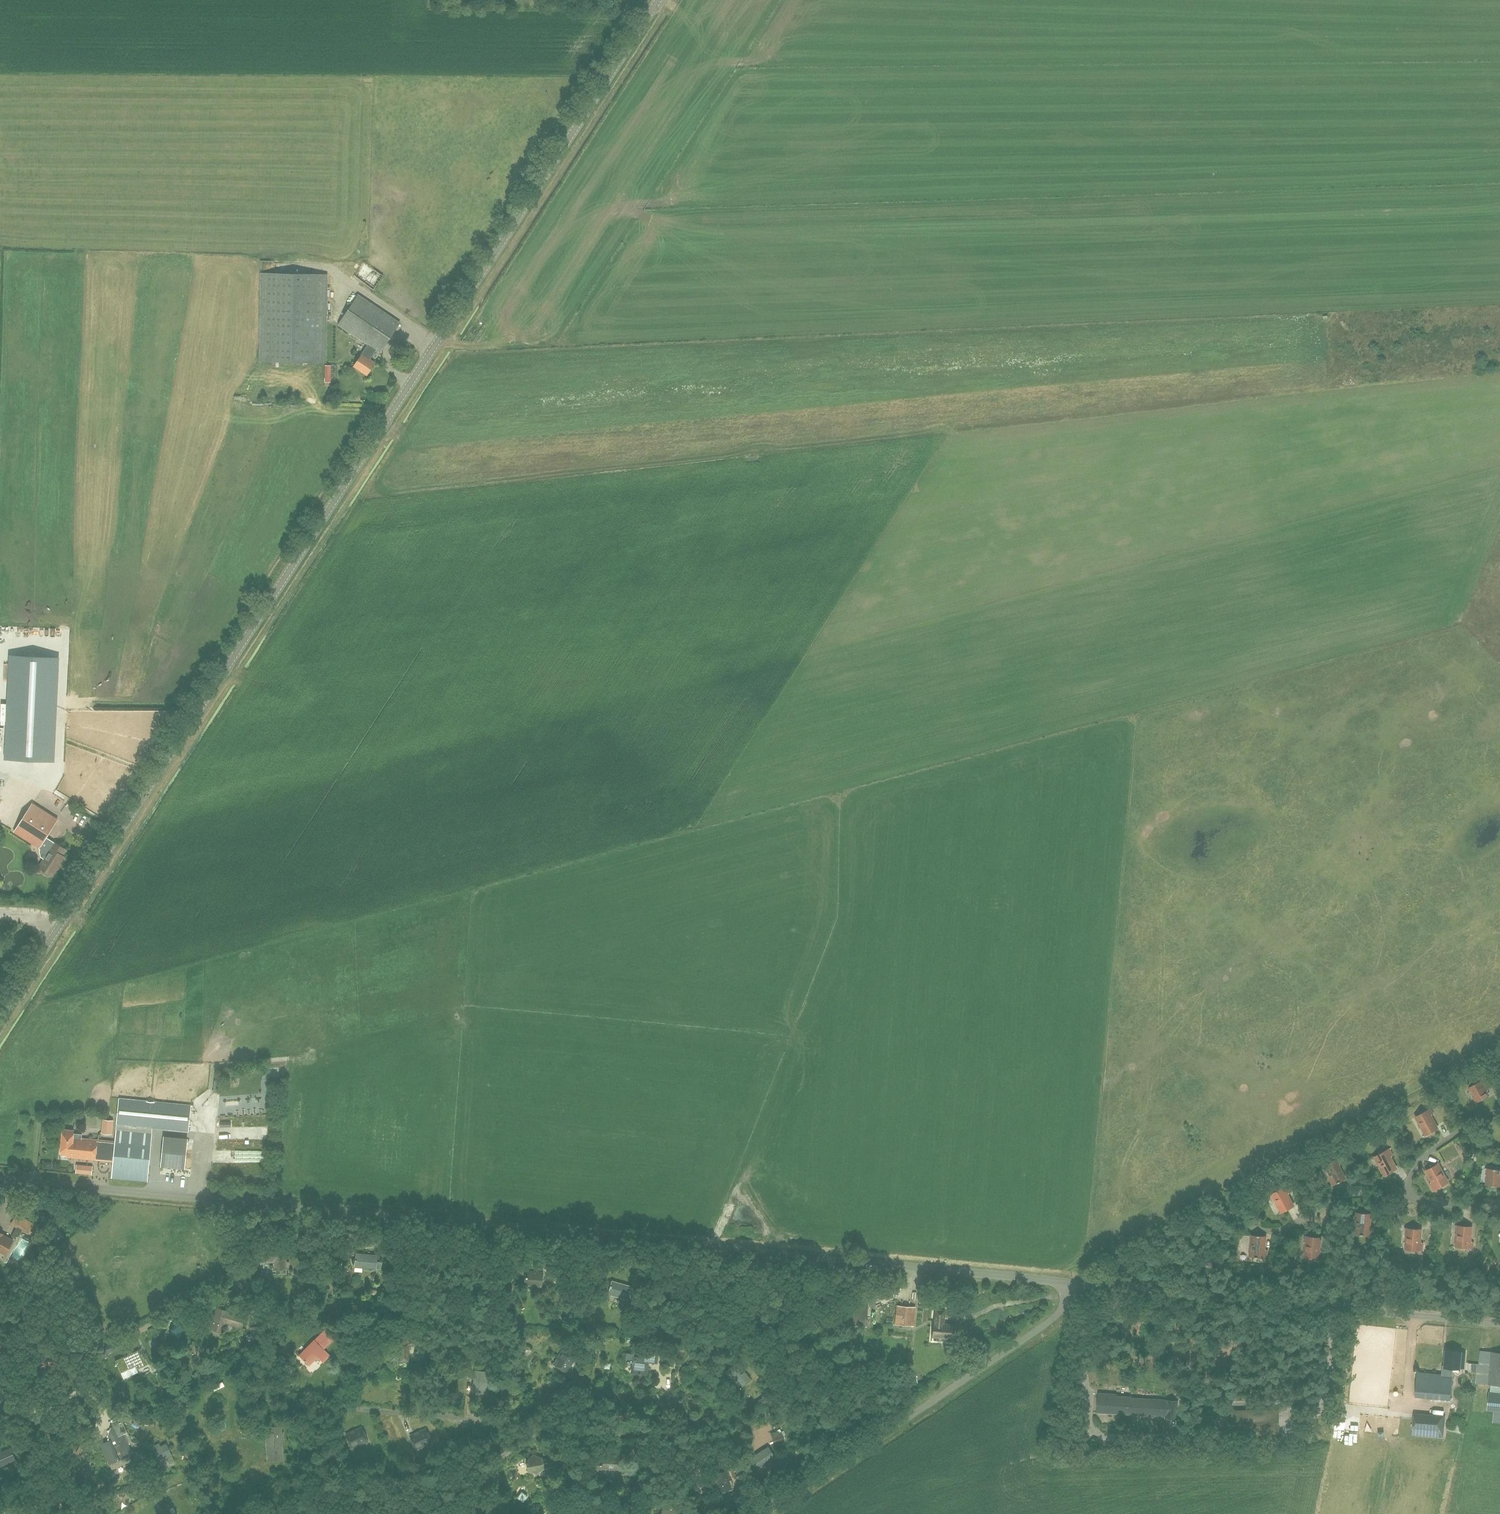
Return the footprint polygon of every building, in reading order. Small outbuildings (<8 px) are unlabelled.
[(363,262),(355,275),(353,277),(374,290),(375,288),(383,276),(363,262)] [(327,274),(261,273),(259,362),(326,363),(327,274)] [(353,366),(367,375),(375,364),(369,360),(376,350),(380,353),(400,323),(358,295),(338,325),(368,345),(362,355),(361,355),(353,366)] [(15,665),(7,765),(51,768),(59,669),(15,665)] [(53,845),(45,839),(57,820),(32,803),(14,832),(40,848),(40,847),(42,848),(40,851),(41,856),(44,859),(39,867),(43,870),(42,873),(47,876),(50,875),(52,876),(59,865),(60,866),(65,858),(63,856),(67,850),(55,843),(53,845)] [(15,880),(11,889),(22,893),(25,884),(15,880)] [(1468,1084),(1470,1087),(1478,1101),(1488,1096),(1482,1085),(1486,1083),(1482,1076),(1477,1079),(1475,1079),(1470,1081),(1470,1083),(1468,1084)] [(67,1157),(113,1161),(111,1178),(147,1181),(152,1127),(188,1131),(191,1105),(119,1099),(115,1141),(78,1138),(78,1134),(74,1133),(74,1130),(63,1129),(61,1154),(68,1155),(67,1157)] [(1427,1135),(1437,1129),(1430,1116),(1434,1113),(1431,1108),(1425,1111),(1424,1111),(1419,1113),(1419,1115),(1417,1116),(1427,1135)] [(112,1134),(113,1121),(103,1120),(101,1133),(112,1134)] [(164,1137),(165,1171),(189,1171),(188,1137),(164,1137)] [(1376,1156),(1386,1175),(1396,1169),(1389,1155),(1393,1153),(1390,1148),(1384,1151),(1382,1151),(1378,1153),(1377,1155),(1376,1156)] [(1325,1165),(1334,1184),(1345,1179),(1338,1165),(1342,1163),(1339,1158),(1333,1161),(1332,1160),(1327,1163),(1327,1164),(1325,1165)] [(1446,1184),(1447,1183),(1437,1164),(1427,1170),(1434,1183),(1431,1185),(1433,1190),(1439,1187),(1441,1188),(1445,1185),(1446,1184)] [(91,1174),(92,1166),(79,1165),(78,1173),(91,1174)] [(1489,1168),(1488,1185),(1490,1185),(1491,1186),(1496,1187),(1497,1186),(1499,1186),(1499,1181),(1499,1179),(1499,1169),(1489,1168)] [(178,1180),(190,1179),(189,1172),(177,1173),(178,1180)] [(1277,1201),(1283,1212),(1293,1206),(1286,1193),(1290,1191),(1287,1185),(1273,1193),(1273,1194),(1273,1196),(1275,1200),(1277,1201)] [(1370,1214),(1358,1213),(1357,1234),(1359,1234),(1360,1235),(1365,1236),(1366,1235),(1373,1235),(1373,1229),(1369,1229),(1370,1214)] [(13,1233),(12,1236),(16,1238),(18,1236),(18,1237),(23,1230),(31,1235),(33,1232),(29,1230),(33,1223),(23,1216),(16,1227),(13,1233)] [(1471,1226),(1459,1225),(1458,1247),(1460,1247),(1461,1248),(1466,1249),(1467,1247),(1473,1248),(1474,1242),(1470,1242),(1471,1226)] [(1420,1229),(1409,1228),(1407,1249),(1409,1249),(1410,1251),(1415,1251),(1417,1250),(1423,1250),(1423,1244),(1419,1244),(1420,1229)] [(5,1255),(14,1241),(3,1235),(3,1234),(2,1234),(0,1233),(0,1252),(5,1255)] [(1268,1252),(1263,1251),(1265,1236),(1253,1235),(1251,1256),(1253,1256),(1254,1258),(1260,1258),(1261,1257),(1267,1258),(1268,1252)] [(1320,1237),(1308,1236),(1306,1257),(1308,1258),(1309,1259),(1314,1259),(1316,1258),(1322,1259),(1323,1253),(1318,1253),(1320,1237)] [(276,1274),(287,1273),(284,1246),(274,1247),(274,1250),(255,1252),(256,1262),(275,1260),(276,1274)] [(355,1265),(376,1267),(381,1268),(382,1260),(376,1260),(377,1253),(356,1251),(355,1265)] [(524,1285),(541,1286),(543,1271),(525,1270),(524,1285)] [(608,1294),(629,1300),(633,1287),(612,1281),(611,1285),(610,1285),(610,1287),(608,1294)] [(270,1308),(263,1288),(257,1290),(263,1308),(270,1308)] [(878,1296),(878,1305),(892,1306),(892,1296),(878,1296)] [(643,1298),(640,1309),(648,1311),(651,1300),(643,1298)] [(894,1324),(914,1326),(915,1307),(896,1306),(894,1324)] [(217,1307),(210,1329),(220,1332),(223,1322),(241,1327),(244,1317),(226,1312),(227,1310),(217,1307)] [(932,1337),(955,1339),(956,1325),(944,1324),(945,1310),(935,1309),(934,1323),(933,1323),(932,1337)] [(279,1316),(270,1311),(265,1321),(274,1326),(279,1316)] [(254,1337),(261,1335),(267,1333),(261,1316),(253,1318),(256,1325),(249,1328),(251,1334),(246,1335),(248,1341),(250,1340),(252,1345),(256,1343),(254,1337)] [(188,1339),(198,1330),(193,1324),(183,1332),(188,1339)] [(321,1333),(331,1342),(336,1337),(326,1328),(321,1333)] [(410,1349),(410,1346),(416,1346),(416,1336),(408,1336),(408,1337),(397,1337),(397,1343),(391,1343),(391,1352),(399,1352),(399,1360),(408,1360),(408,1349),(410,1349)] [(309,1364),(317,1356),(323,1363),(330,1356),(315,1340),(300,1355),(309,1364)] [(138,1349),(115,1360),(120,1372),(135,1365),(137,1369),(149,1363),(143,1352),(140,1354),(138,1349)] [(656,1362),(657,1350),(645,1349),(644,1358),(633,1357),(632,1361),(626,1360),(626,1362),(632,1363),(631,1372),(638,1373),(638,1374),(639,1374),(639,1373),(646,1373),(647,1361),(656,1362)] [(563,1350),(554,1364),(566,1372),(575,1358),(563,1350)] [(1442,1375),(1417,1373),(1415,1398),(1450,1401),(1453,1370),(1460,1370),(1462,1352),(1446,1351),(1445,1366),(1442,1365),(1442,1375)] [(1491,1384),(1499,1385),(1499,1353),(1481,1351),(1480,1365),(1478,1365),(1476,1383),(1491,1384)] [(661,1365),(673,1366),(675,1353),(662,1352),(661,1365)] [(726,1371),(740,1388),(751,1379),(736,1362),(726,1371)] [(472,1391),(485,1393),(489,1371),(476,1369),(472,1391)] [(247,1374),(243,1378),(248,1386),(253,1382),(247,1374)] [(232,1384),(220,1389),(222,1395),(234,1390),(232,1384)] [(1487,1410),(1494,1411),(1499,1412),(1499,1392),(1490,1391),(1489,1391),(1487,1408),(1487,1410)] [(1099,1412),(1166,1417),(1167,1401),(1131,1398),(1131,1397),(1100,1395),(1099,1412)] [(766,1408),(773,1404),(770,1399),(768,1400),(765,1396),(757,1401),(760,1407),(764,1405),(766,1408)] [(1445,1416),(1414,1413),(1412,1434),(1443,1437),(1445,1416)] [(105,1455),(108,1463),(118,1459),(119,1459),(125,1456),(126,1457),(132,1454),(125,1439),(122,1440),(118,1431),(125,1428),(122,1422),(110,1427),(107,1436),(109,1440),(103,1443),(108,1454),(105,1455)] [(282,1440),(284,1440),(284,1434),(282,1434),(281,1426),(271,1427),(271,1432),(267,1432),(268,1453),(283,1452),(282,1440)] [(352,1448),(367,1441),(361,1428),(346,1434),(352,1448)] [(416,1449),(431,1442),(425,1429),(410,1436),(416,1449)] [(784,1439),(781,1432),(771,1435),(774,1443),(784,1439)] [(1298,1443),(1312,1442),(1312,1432),(1298,1432),(1298,1443)] [(160,1460),(168,1457),(171,1463),(175,1461),(172,1455),(167,1443),(160,1446),(159,1443),(153,1446),(160,1460)] [(775,1457),(768,1447),(751,1458),(757,1469),(775,1457)] [(4,1452),(0,1454),(0,1466),(15,1459),(11,1449),(4,1452)] [(545,1465),(554,1464),(553,1457),(544,1459),(544,1457),(534,1454),(527,1461),(529,1469),(539,1473),(546,1467),(545,1465)] [(602,1468),(621,1470),(622,1457),(603,1455),(603,1459),(597,1459),(596,1469),(602,1469),(602,1468)] [(48,1474),(46,1468),(30,1475),(32,1480),(48,1474)] [(716,1486),(719,1492),(733,1488),(727,1470),(713,1475),(715,1481),(716,1486)] [(39,1513),(36,1505),(30,1508),(29,1506),(18,1511),(19,1513),(39,1513)] [(676,1505),(660,1513),(682,1513),(676,1505)]
